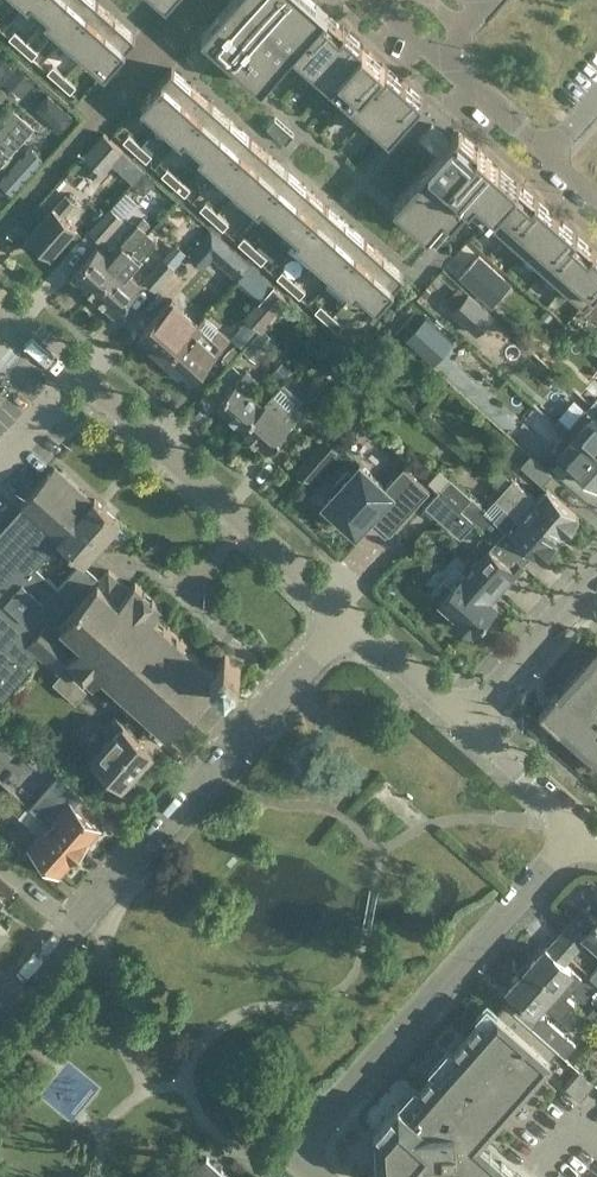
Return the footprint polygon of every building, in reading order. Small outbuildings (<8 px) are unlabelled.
[(64,0),(29,0),(28,1),(47,19),(64,0)] [(97,1),(95,0),(64,0),(47,19),(67,36),(97,1)] [(326,12),(312,0),(231,0),(202,33),(261,86),(326,12)] [(481,13),(493,0),(468,0),(481,13)] [(86,53),(116,19),(97,1),(67,36),(86,53)] [(311,67),(345,29),(326,13),(293,50),(311,67)] [(105,70),(136,36),(116,19),(86,53),(105,70)] [(331,84),(364,47),(345,29),(311,67),(331,84)] [(21,47),(26,40),(15,30),(9,36),(21,47)] [(32,57),(38,51),(26,40),(21,47),(32,57)] [(16,59),(0,45),(0,76),(16,59)] [(350,101),(384,64),(365,47),(331,84),(350,101)] [(21,96),(35,81),(16,64),(2,80),(21,96)] [(59,81),(65,75),(53,64),(47,71),(59,81)] [(370,119),(403,82),(384,64),(350,101),(370,119)] [(161,120),(191,85),(172,68),(141,102),(161,120)] [(70,91),(76,85),(65,75),(59,81),(70,91)] [(390,136),(423,99),(404,81),(370,119),(390,136)] [(180,137),(211,102),(191,85),(161,120),(180,137)] [(61,131),(74,117),(47,93),(35,107),(61,131)] [(199,154),(230,120),(211,102),(180,137),(199,154)] [(35,126),(14,107),(0,122),(0,165),(35,126)] [(294,134),(275,118),(267,127),(286,143),(294,134)] [(219,171),(249,137),(230,120),(199,154),(219,171)] [(421,143),(437,156),(450,141),(434,127),(421,143)] [(459,131),(394,204),(435,240),(470,201),(495,224),(525,190),(459,131)] [(97,179),(124,149),(104,132),(83,155),(94,165),(89,171),(97,179)] [(122,140),(134,150),(140,144),(128,133),(122,140)] [(238,188),(269,154),(249,137),(219,171),(238,188)] [(134,150),(146,161),(151,154),(140,144),(134,150)] [(46,159),(32,146),(0,180),(0,181),(14,193),(46,159)] [(133,183),(144,170),(123,151),(112,164),(133,183)] [(257,206),(288,171),(269,154),(238,188),(257,206)] [(161,174),(172,184),(178,178),(167,168),(161,174)] [(145,193),(156,181),(145,171),(134,183),(145,193)] [(277,223),(307,188),(288,171),(257,206),(277,223)] [(172,184),(184,195),(190,189),(178,178),(172,184)] [(12,193),(0,181),(0,206),(12,193)] [(296,240),(327,206),(307,188),(277,223),(296,240)] [(526,190),(495,224),(513,240),(543,206),(526,190)] [(122,215),(136,201),(125,191),(112,206),(122,215)] [(64,215),(75,203),(66,195),(55,207),(53,206),(27,235),(49,255),(76,226),(64,215)] [(199,208),(210,219),(216,212),(205,202),(199,208)] [(102,242),(124,218),(110,206),(88,230),(102,242)] [(315,257),(346,223),(327,206),(296,240),(315,257)] [(543,206),(513,240),(531,256),(561,221),(543,206)] [(210,219),(222,229),(228,223),(216,212),(210,219)] [(71,274),(92,294),(148,232),(137,222),(108,255),(97,245),(71,274)] [(561,222),(531,256),(549,271),(579,237),(561,222)] [(335,274),(365,240),(346,223),(315,257),(335,274)] [(250,262),(212,228),(188,254),(202,267),(212,255),(236,277),(250,262)] [(148,232),(92,294),(114,313),(140,284),(129,275),(144,258),(142,257),(157,240),(148,232)] [(237,243),(249,253),(254,247),(243,236),(237,243)] [(579,237),(549,271),(566,287),(596,253),(579,237)] [(281,252),(265,238),(257,247),(272,261),(281,252)] [(354,291),(385,257),(365,240),(335,274),(354,291)] [(260,263),(266,257),(255,247),(254,247),(249,253),(260,263)] [(169,248),(162,255),(142,278),(155,290),(176,267),(175,267),(182,259),(169,248)] [(566,287),(584,303),(596,289),(596,253),(566,287)] [(373,309),(404,274),(385,257),(354,291),(373,309)] [(471,281),(482,269),(469,257),(457,269),(471,281)] [(260,299),(273,285),(250,264),(237,278),(260,299)] [(275,277),(287,287),(293,281),(281,270),(275,277)] [(287,287),(298,298),(304,291),(293,281),(287,287)] [(426,305),(437,292),(429,285),(418,298),(426,305)] [(272,288),(244,319),(258,331),(285,300),(272,288)] [(579,309),(590,319),(595,314),(596,312),(596,289),(584,303),(579,309)] [(452,311),(452,312),(477,334),(494,315),(469,293),(452,311)] [(138,335),(164,358),(198,322),(184,309),(183,310),(171,299),(138,335)] [(314,311),(325,321),(331,315),(319,305),(314,311)] [(325,321),(337,332),(342,326),(331,315),(325,321)] [(198,322),(164,358),(190,382),(228,340),(202,316),(198,322)] [(426,316),(405,339),(433,363),(453,341),(426,316)] [(275,338),(264,328),(244,350),(255,360),(275,338)] [(336,355),(327,364),(350,385),(358,375),(336,355)] [(323,404),(343,381),(328,369),(309,392),(323,404)] [(215,404),(241,428),(261,405),(248,393),(258,382),(246,370),(215,404)] [(298,418),(290,410),(302,397),(284,381),(261,405),(241,428),(268,451),(298,418)] [(427,399),(414,387),(406,396),(420,407),(427,399)] [(596,418),(596,401),(595,399),(587,408),(596,418)] [(538,421),(544,413),(536,406),(529,414),(538,421)] [(585,407),(567,427),(596,454),(596,418),(587,408),(585,407)] [(558,419),(552,426),(562,436),(560,439),(551,448),(591,485),(594,488),(596,484),(596,454),(567,427),(558,419)] [(310,484),(339,451),(324,437),(295,470),(310,484)] [(542,485),(553,473),(539,461),(531,453),(520,465),(542,485)] [(338,487),(324,502),(356,531),(370,515),(389,533),(430,489),(403,465),(385,485),(360,462),(350,473),(347,470),(334,484),(338,487)] [(134,582),(128,588),(108,570),(102,577),(84,561),(120,520),(94,497),(92,499),(54,465),(21,502),(26,507),(0,536),(0,694),(4,698),(32,667),(28,663),(38,652),(58,670),(67,659),(93,682),(102,672),(168,732),(186,712),(193,719),(211,700),(203,693),(217,677),(226,684),(240,669),(224,654),(211,669),(152,616),(161,607),(134,582)] [(546,489),(536,501),(500,470),(492,478),(503,488),(503,489),(559,539),(578,518),(546,489)] [(448,478),(438,490),(520,563),(523,565),(533,553),(540,560),(559,539),(503,489),(493,499),(502,507),(493,517),(448,478)] [(520,563),(438,490),(422,507),(423,508),(427,504),(454,528),(444,540),(471,564),(439,600),(458,617),(455,621),(467,631),(470,628),(473,632),(496,606),(486,598),(498,584),(503,588),(516,572),(514,570),(520,563)] [(558,697),(556,695),(556,694),(555,693),(548,701),(549,702),(550,701),(553,704),(554,718),(551,721),(550,721),(549,722),(557,729),(558,728),(557,727),(560,725),(596,758),(596,653),(560,695),(558,697)] [(76,702),(87,689),(64,668),(52,681),(76,702)] [(121,785),(153,750),(115,716),(102,729),(110,737),(91,758),(121,785)] [(98,827),(72,804),(77,799),(56,781),(31,808),(38,814),(77,850),(98,827)] [(19,815),(28,805),(15,793),(6,804),(19,815)] [(77,850),(38,814),(28,824),(41,835),(29,848),(57,873),(77,850)] [(562,934),(579,948),(588,937),(596,945),(596,920),(586,932),(574,921),(562,934)] [(11,922),(10,921),(6,928),(0,924),(0,939),(11,922)] [(547,949),(527,970),(569,1008),(574,1002),(566,995),(582,977),(573,970),(572,972),(564,965),(579,948),(562,934),(553,944),(557,948),(552,953),(547,949)] [(569,1008),(527,970),(508,992),(534,1014),(545,1002),(561,1017),(569,1008)] [(375,1165),(389,1176),(516,1176),(501,1163),(495,1169),(472,1149),(464,1157),(457,1151),(456,1137),(472,1136),(495,1110),(501,1116),(558,1053),(505,1006),(486,1026),(481,1022),(453,1053),(459,1058),(439,1080),(434,1075),(419,1092),(425,1096),(409,1114),(398,1105),(373,1133),(382,1142),(383,1156),(375,1165)] [(580,1072),(565,1089),(580,1102),(594,1085),(580,1072)] [(190,1176),(228,1176),(207,1158),(190,1176)]
